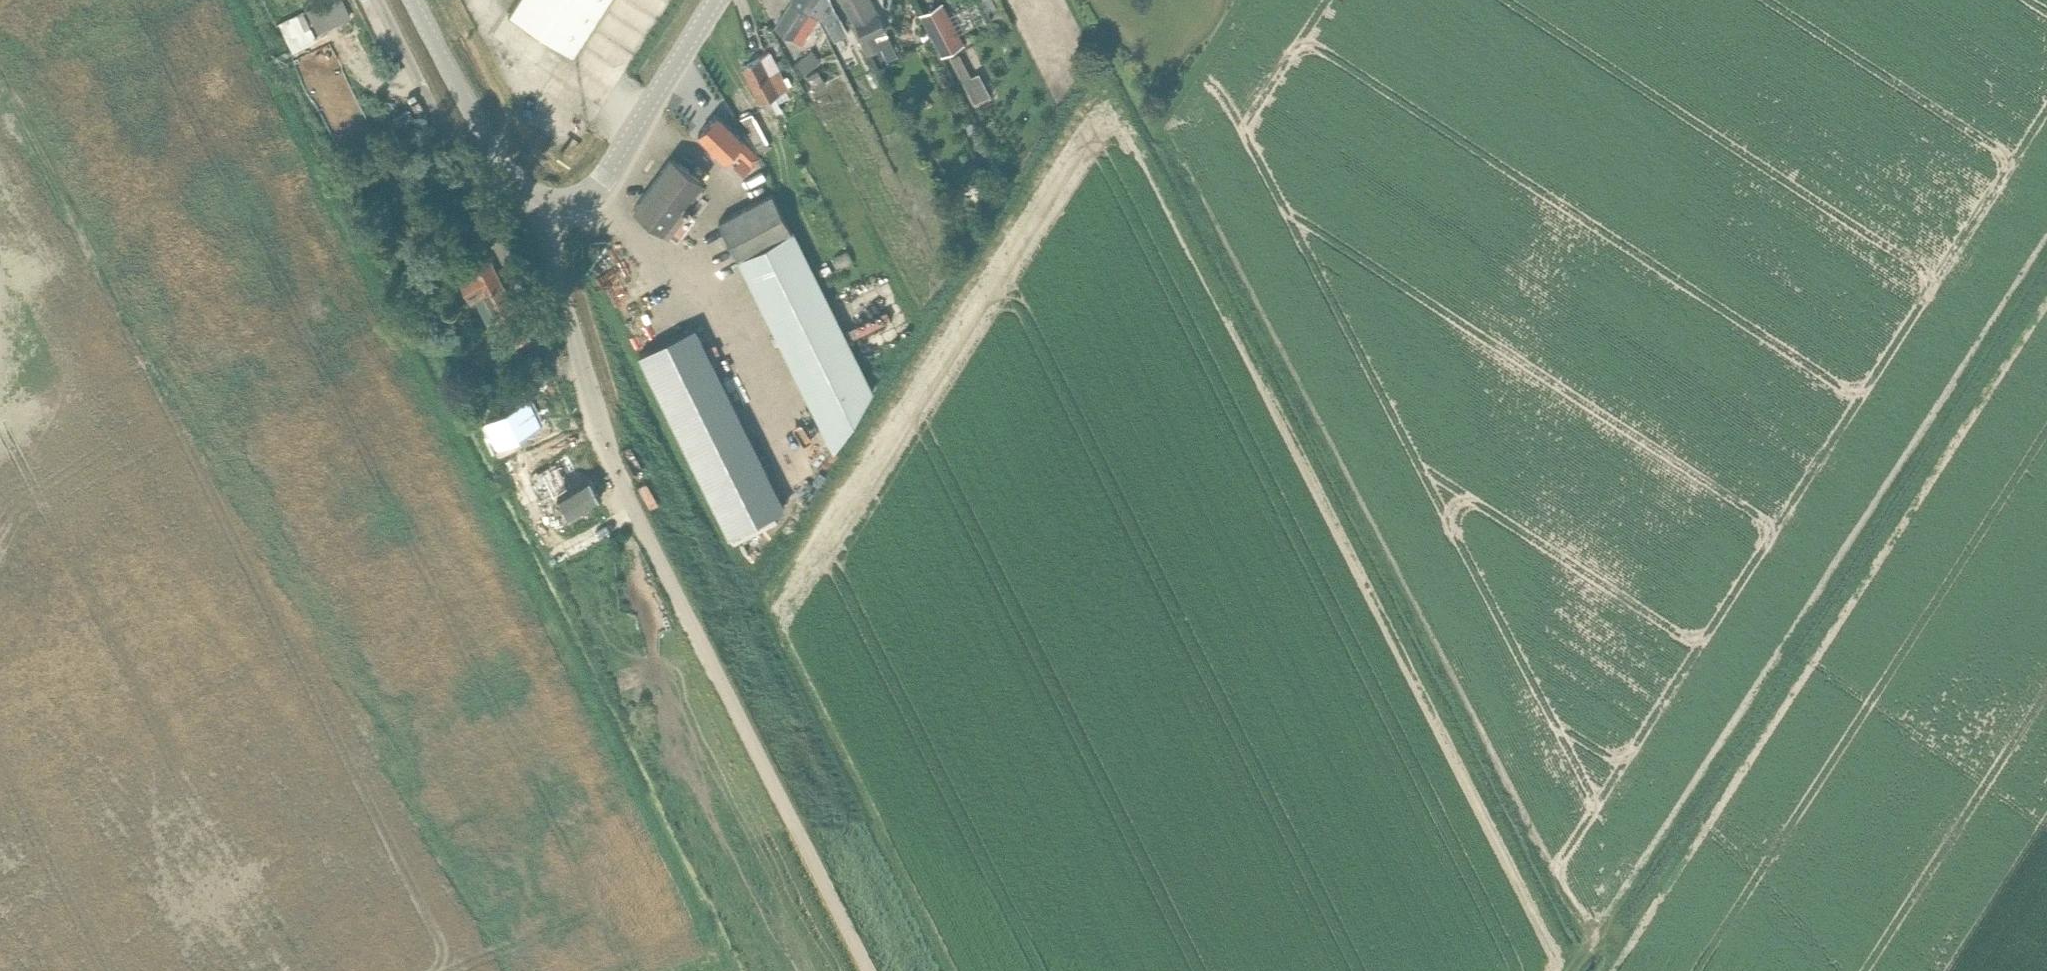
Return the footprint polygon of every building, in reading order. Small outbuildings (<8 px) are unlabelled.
[(351,17),(344,0),(330,0),(308,10),(319,32),(351,17)] [(610,0),(517,0),(509,11),(575,54),(610,0)] [(821,16),(796,0),(793,0),(776,27),(803,44),(821,16)] [(856,47),(835,8),(837,5),(834,0),(796,0),(821,16),(827,21),(843,54),(856,47)] [(887,61),(900,54),(873,0),(842,0),(853,21),(850,23),(867,57),(882,49),(887,61)] [(942,56),(965,43),(943,2),(920,15),(942,56)] [(295,49),(317,38),(303,11),(281,23),(295,49)] [(803,77),(822,62),(813,51),(794,66),(803,77)] [(751,83),(779,68),(770,52),(743,67),(751,83)] [(761,102),(789,88),(779,68),(751,83),(761,102)] [(815,89),(826,84),(819,71),(809,77),(815,89)] [(993,102),(1008,95),(998,73),(983,80),(993,102)] [(760,153),(772,146),(752,112),(740,119),(760,153)] [(762,157),(732,128),(718,114),(699,134),(726,159),(736,148),(754,165),(762,157)] [(673,158),(655,181),(636,207),(670,233),(671,232),(679,238),(695,216),(687,210),(690,207),(685,203),(703,180),(673,158)] [(834,448),(873,391),(773,194),(721,222),(834,448)] [(530,338),(490,258),(459,274),(473,301),(484,295),(498,321),(504,318),(517,345),(530,338)] [(776,491),(695,327),(641,354),(735,543),(778,522),(773,513),(785,507),(792,504),(784,487),(776,491)] [(484,420),(497,445),(541,423),(527,398),(484,420)] [(570,456),(533,475),(545,498),(560,490),(572,514),(584,507),(602,498),(590,475),(582,479),(570,456)]
